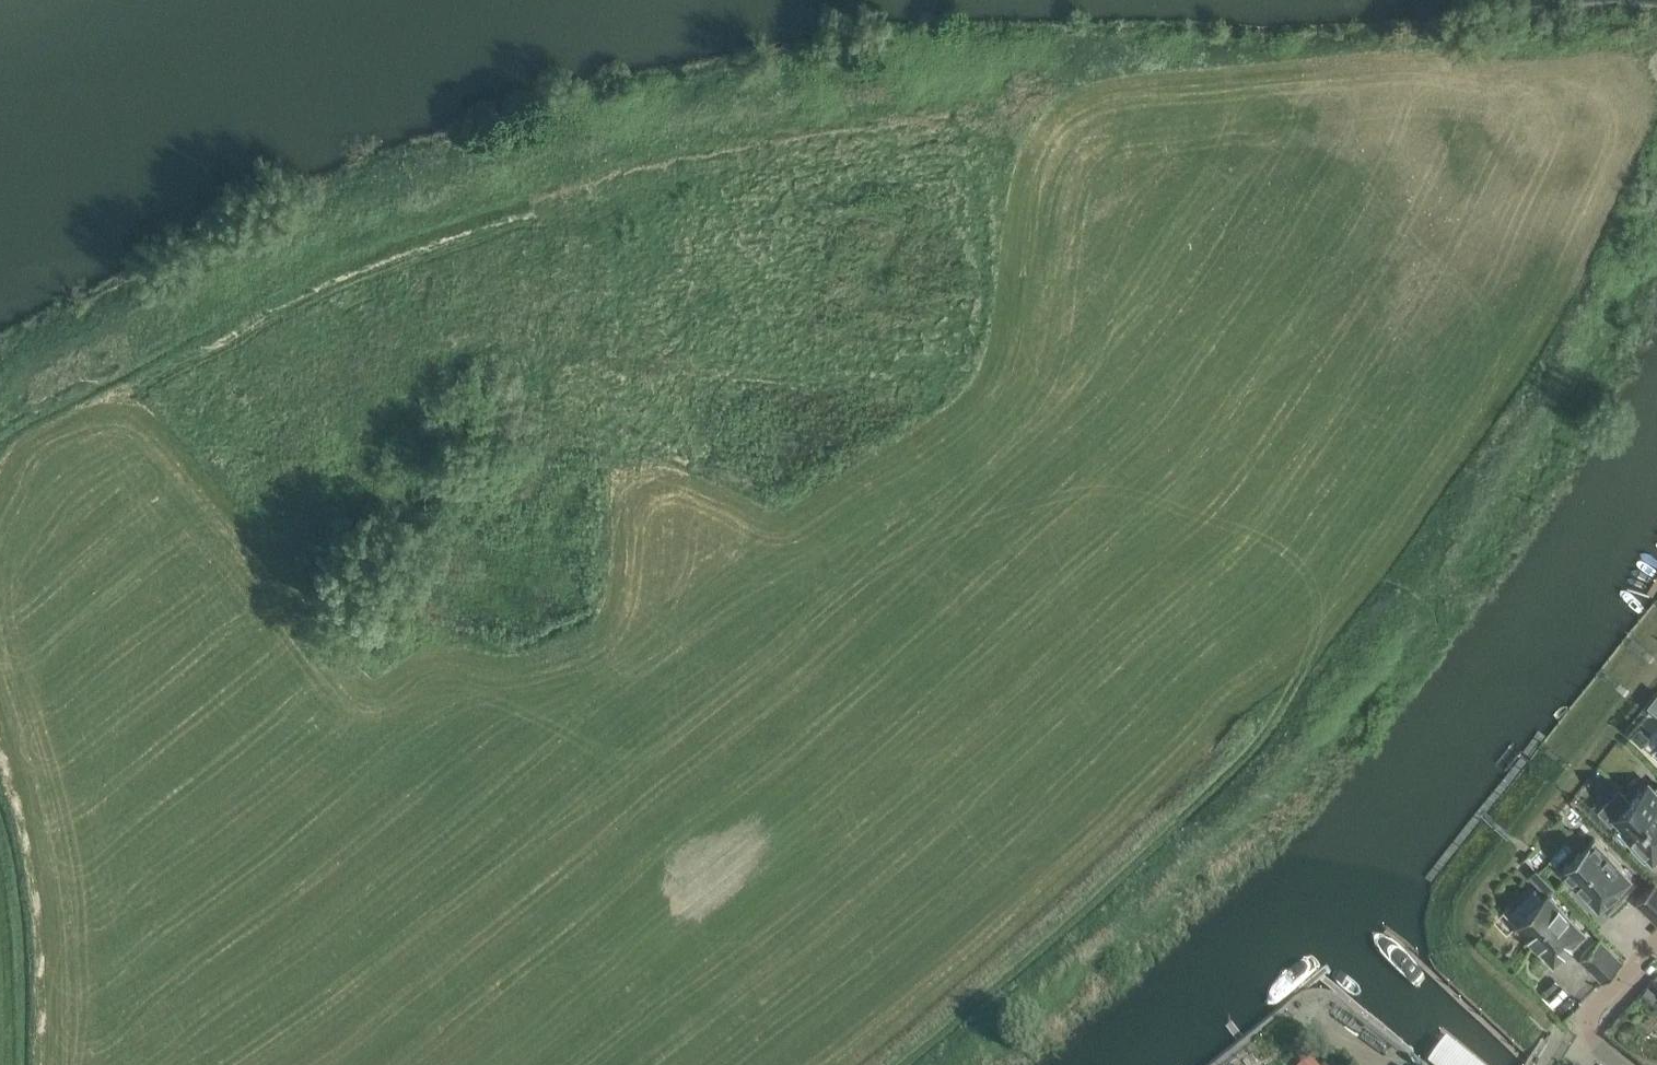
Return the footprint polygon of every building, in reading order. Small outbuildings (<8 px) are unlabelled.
[(1634,798),(1656,821),(1656,787),(1656,788),(1650,782),(1634,798)] [(1601,806),(1614,818),(1616,815),(1622,822),(1619,825),(1647,852),(1650,849),(1655,854),(1656,852),(1656,821),(1634,798),(1622,785),(1601,806)] [(1563,868),(1601,906),(1632,874),(1595,837),(1563,868)] [(1537,867),(1529,875),(1548,893),(1549,891),(1555,885),(1537,867)] [(1656,918),(1656,881),(1656,880),(1638,899),(1656,918)] [(1517,923),(1555,961),(1587,929),(1549,891),(1548,893),(1517,923)] [(1582,955),(1605,979),(1624,960),(1600,937),(1582,955)]
